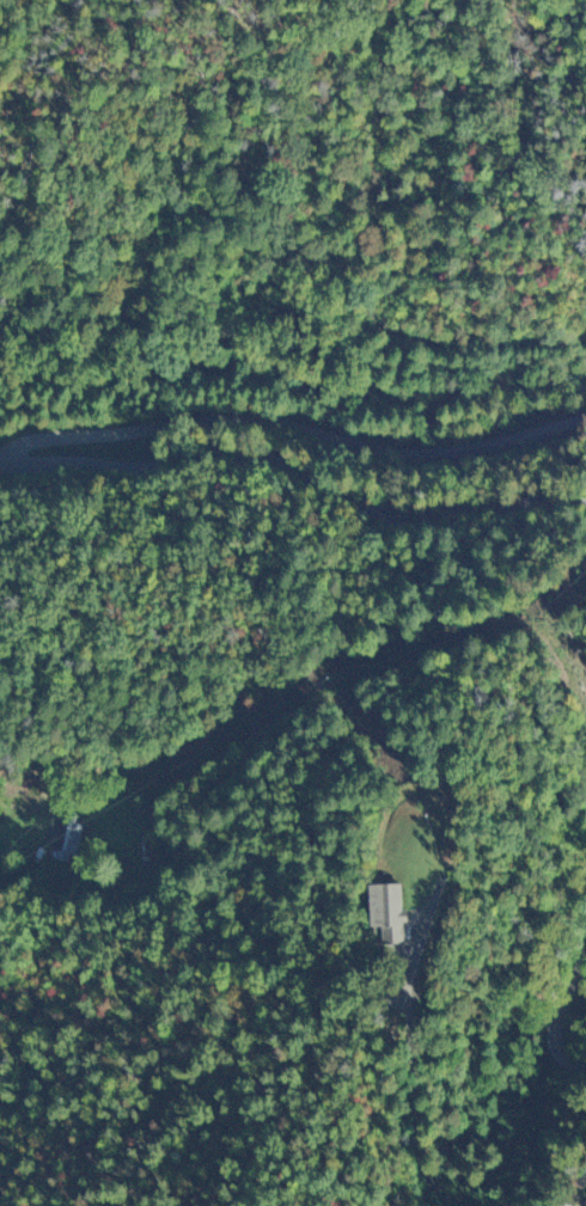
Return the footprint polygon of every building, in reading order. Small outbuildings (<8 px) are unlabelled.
[(51,863),(74,867),(80,829),(66,826),(65,836),(55,835),(51,863)] [(400,888),(368,889),(370,948),(402,947),(400,888)]
